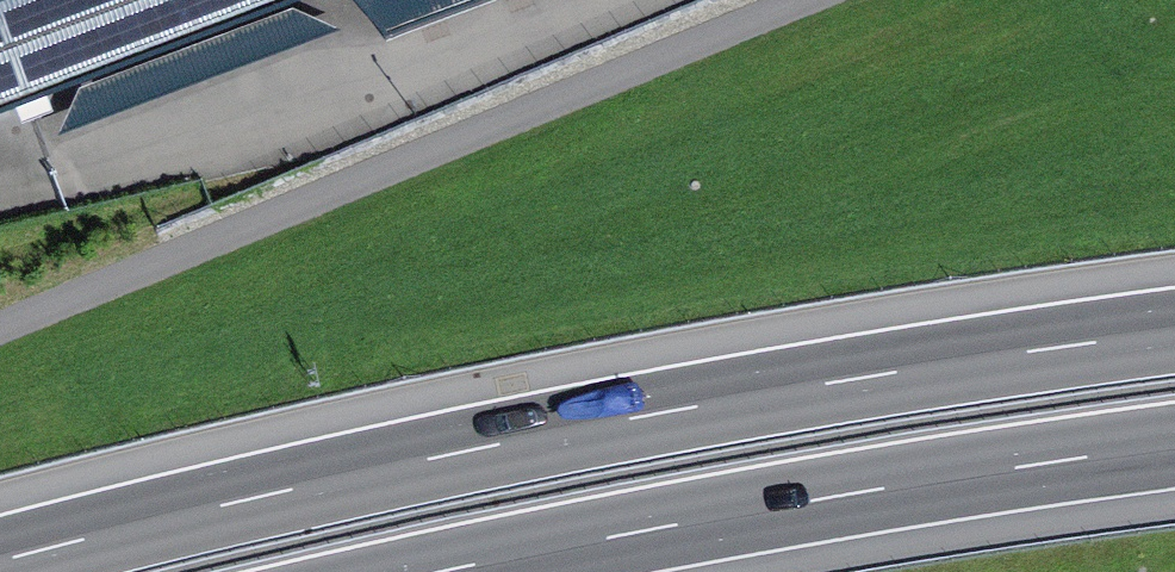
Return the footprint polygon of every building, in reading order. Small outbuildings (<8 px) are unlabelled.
[(340,0),(0,0),(0,126),(340,0)]
